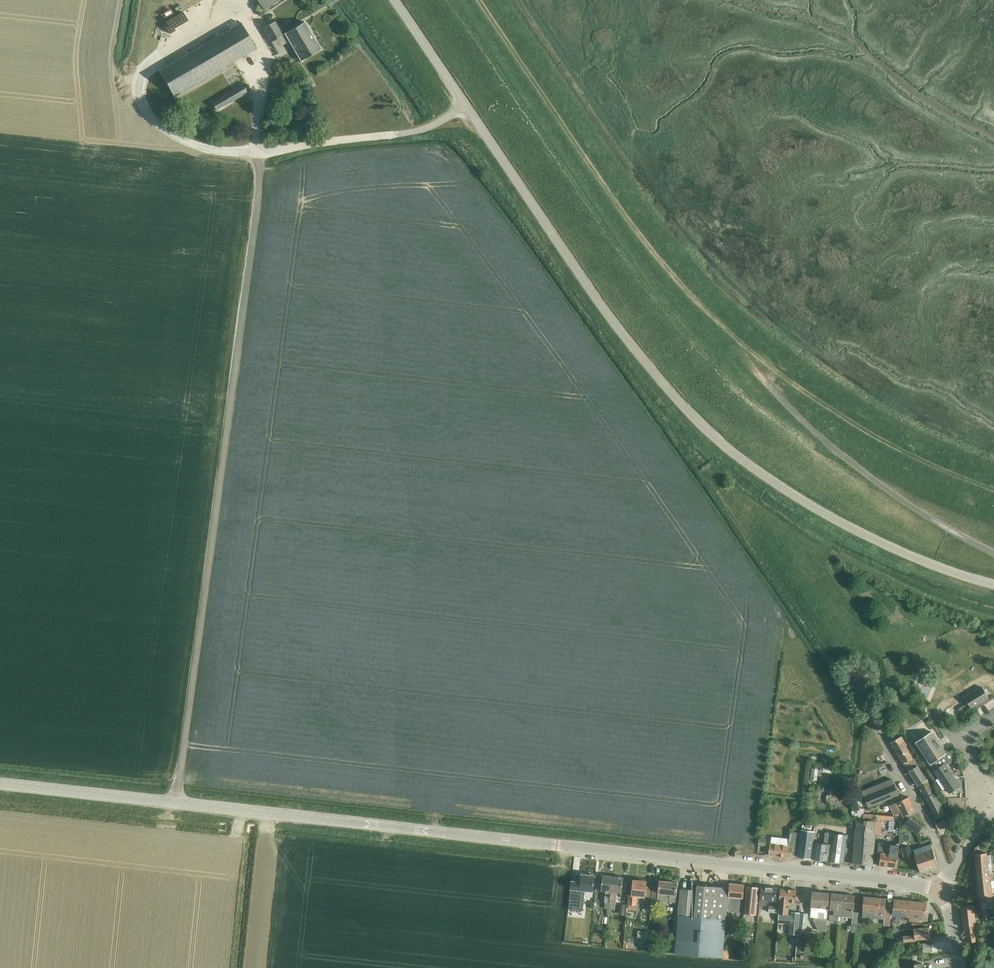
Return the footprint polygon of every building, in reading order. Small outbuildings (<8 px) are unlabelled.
[(212,0),(175,0),(167,5),(176,20),(212,0)] [(264,9),(277,0),(257,0),(264,9)] [(175,96),(256,49),(240,22),(159,69),(175,96)] [(302,60),(320,49),(305,22),(285,35),(302,60)] [(168,26),(159,24),(155,39),(164,41),(168,26)] [(276,25),(264,31),(270,44),(282,38),(276,25)] [(309,78),(302,81),(307,90),(314,87),(309,78)] [(243,85),(212,103),(217,110),(247,93),(243,85)] [(926,677),(923,684),(932,688),(935,681),(926,677)] [(983,687),(965,698),(972,708),(989,697),(983,687)] [(956,702),(967,696),(964,690),(953,696),(956,702)] [(969,710),(966,704),(959,708),(962,714),(969,710)] [(933,732),(917,743),(931,764),(933,763),(941,758),(941,757),(946,754),(933,732)] [(909,771),(917,766),(918,766),(906,746),(907,745),(902,735),(891,742),(904,764),(904,763),(909,771)] [(931,764),(939,777),(936,779),(943,789),(946,787),(950,792),(954,790),(960,785),(947,767),(952,764),(950,761),(956,758),(951,750),(946,754),(941,757),(941,758),(933,763),(931,764)] [(830,763),(828,770),(836,772),(838,765),(830,763)] [(917,766),(909,771),(918,785),(919,785),(926,780),(917,766)] [(830,769),(817,770),(818,777),(831,775),(830,769)] [(862,790),(869,806),(900,793),(893,777),(862,790)] [(927,780),(926,780),(919,785),(936,818),(946,814),(935,793),(934,793),(927,780)] [(904,816),(915,811),(908,797),(891,805),(895,815),(902,811),(904,816)] [(905,824),(918,833),(922,827),(910,817),(905,824)] [(939,830),(953,824),(950,818),(936,823),(939,830)] [(856,819),(852,863),(873,865),(876,833),(876,821),(856,819)] [(801,833),(799,855),(798,857),(811,859),(815,831),(802,829),(801,833)] [(799,855),(801,833),(791,831),(789,846),(770,844),(769,855),(792,858),(792,855),(799,855)] [(815,842),(813,859),(844,862),(847,834),(826,832),(824,843),(815,842)] [(897,867),(899,843),(897,843),(897,845),(879,843),(877,859),(880,859),(880,866),(897,867)] [(913,850),(915,855),(920,871),(921,871),(938,865),(933,849),(932,850),(931,844),(913,850)] [(905,855),(912,853),(909,846),(903,848),(905,855)] [(993,875),(993,871),(992,871),(990,854),(987,854),(987,853),(981,853),(975,854),(977,876),(993,875)] [(583,909),(585,890),(594,891),(595,875),(594,875),(594,874),(588,873),(588,874),(582,874),(581,882),(579,882),(573,881),(571,881),(571,883),(570,895),(569,908),(583,909)] [(922,873),(920,880),(938,883),(939,876),(922,873)] [(610,908),(613,876),(603,875),(601,890),(607,891),(606,902),(605,908),(610,908)] [(977,876),(977,878),(979,897),(980,902),(981,909),(992,908),(991,901),(993,901),(991,887),(993,887),(993,875),(989,875),(977,876)] [(623,877),(613,876),(610,908),(615,909),(616,903),(617,892),(622,892),(622,890),(627,890),(628,880),(623,879),(623,877)] [(653,886),(647,885),(647,881),(646,881),(646,879),(640,879),(639,880),(634,879),(632,895),(629,895),(628,904),(637,905),(638,896),(652,898),(653,886)] [(660,881),(659,892),(658,900),(676,902),(678,883),(660,881)] [(729,897),(729,901),(728,911),(742,912),(745,885),(731,883),(729,897)] [(679,917),(678,931),(676,953),(676,954),(724,958),(724,957),(725,949),(727,919),(729,887),(698,885),(696,916),(679,915),(679,917)] [(759,888),(747,886),(745,913),(757,914),(759,888)] [(762,887),(760,908),(763,908),(764,906),(767,906),(768,900),(776,901),(778,888),(762,887)] [(679,914),(695,915),(697,890),(681,889),(679,914)] [(779,913),(779,922),(787,923),(788,915),(788,914),(790,902),(796,902),(797,890),(782,889),(780,906),(779,913)] [(816,917),(828,918),(830,893),(813,892),(811,911),(816,912),(816,917)] [(855,896),(832,894),(830,910),(834,910),(834,915),(830,915),(829,921),(838,921),(839,916),(853,917),(852,925),(851,932),(857,932),(859,913),(853,912),(854,909),(855,896)] [(887,899),(865,897),(863,917),(868,917),(885,919),(884,925),(890,925),(892,905),(886,905),(887,899)] [(926,918),(927,902),(894,899),(893,915),(910,917),(910,920),(919,921),(919,917),(926,918)] [(779,913),(780,906),(769,904),(769,911),(779,913)] [(977,917),(975,905),(962,907),(965,927),(966,927),(969,943),(980,941),(977,926),(982,925),(981,917),(977,917)] [(983,920),(990,919),(988,908),(981,909),(983,920)] [(791,923),(790,933),(798,934),(800,913),(797,912),(792,912),(791,915),(791,923)] [(808,913),(800,912),(798,931),(806,931),(808,913)] [(950,918),(942,920),(944,936),(953,934),(950,918)] [(914,928),(903,930),(904,936),(904,942),(916,940),(916,939),(931,938),(929,927),(914,928)] [(924,945),(925,952),(932,951),(931,944),(924,945)]
